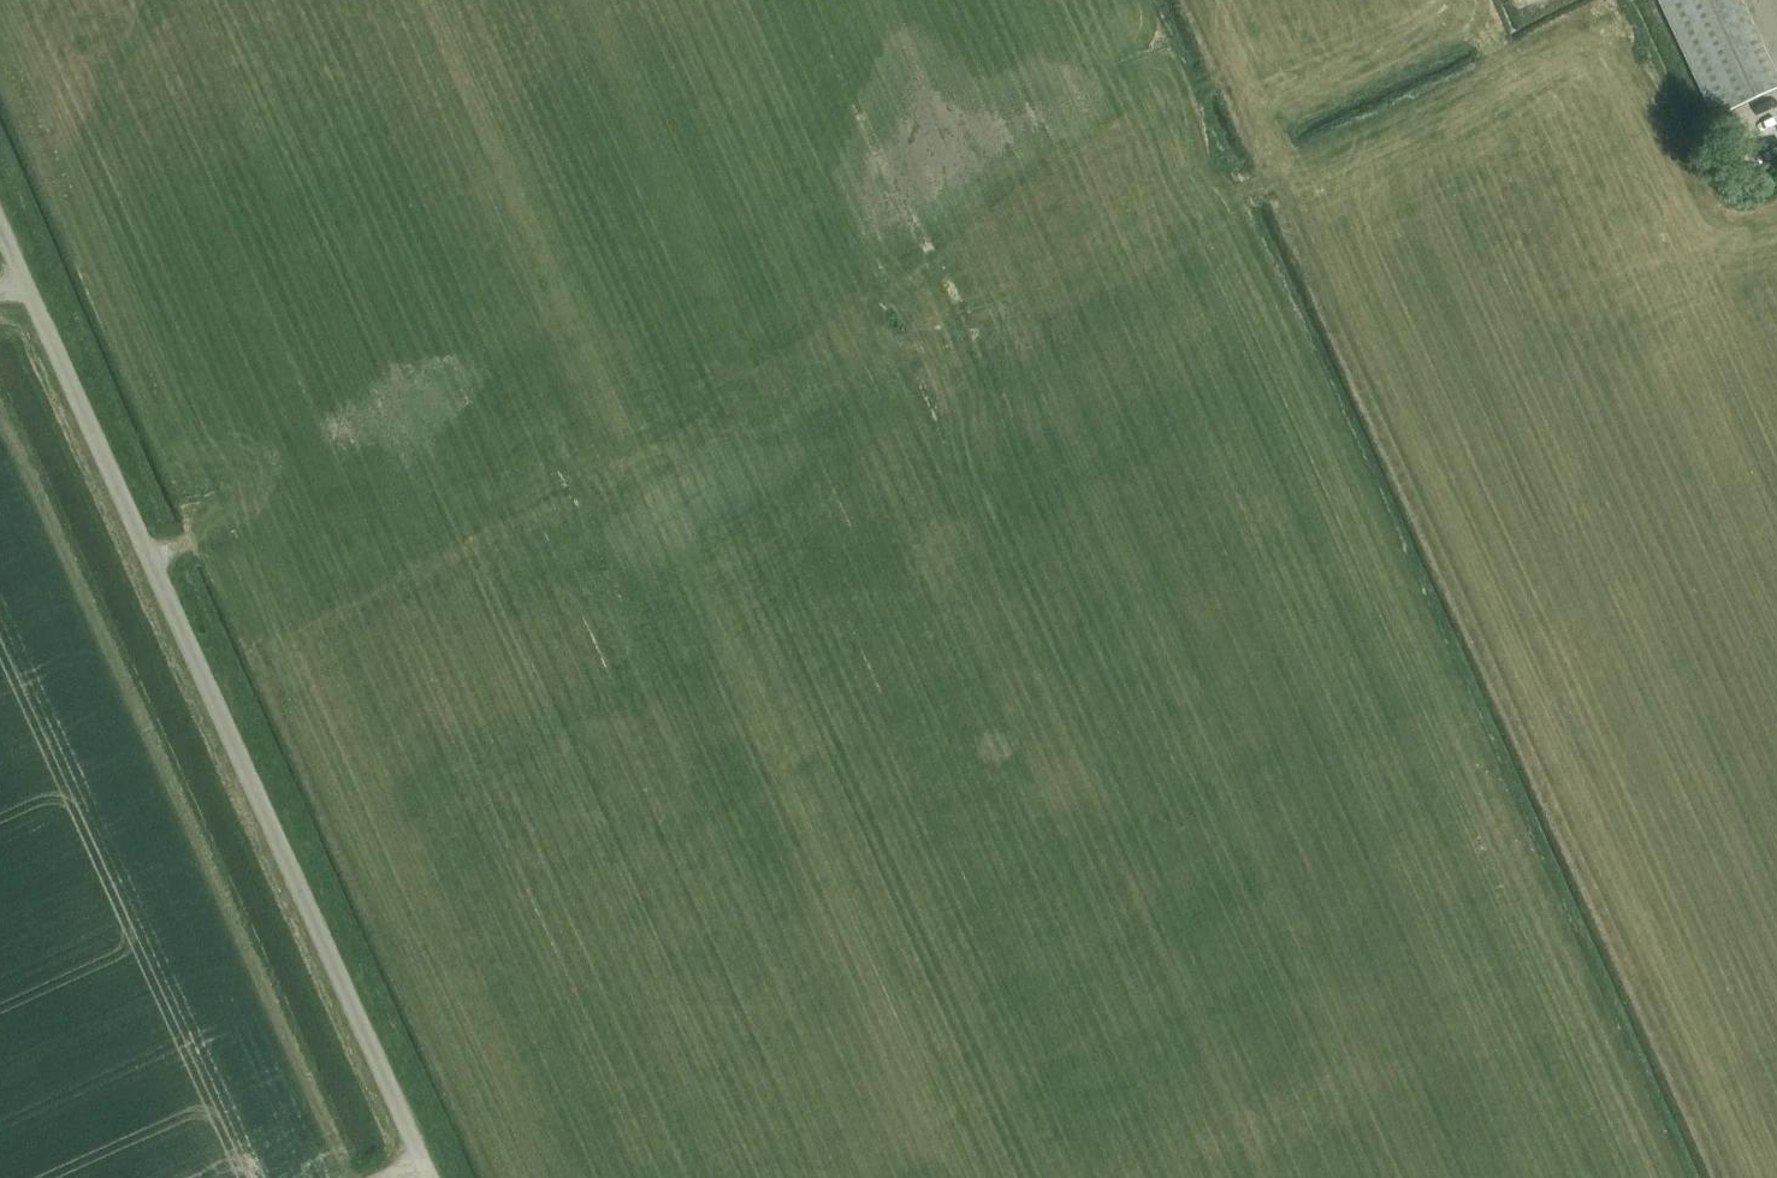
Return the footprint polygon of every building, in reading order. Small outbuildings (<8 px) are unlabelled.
[(1716,118),(1776,90),(1776,79),(1740,0),(1660,0),(1716,118)]
